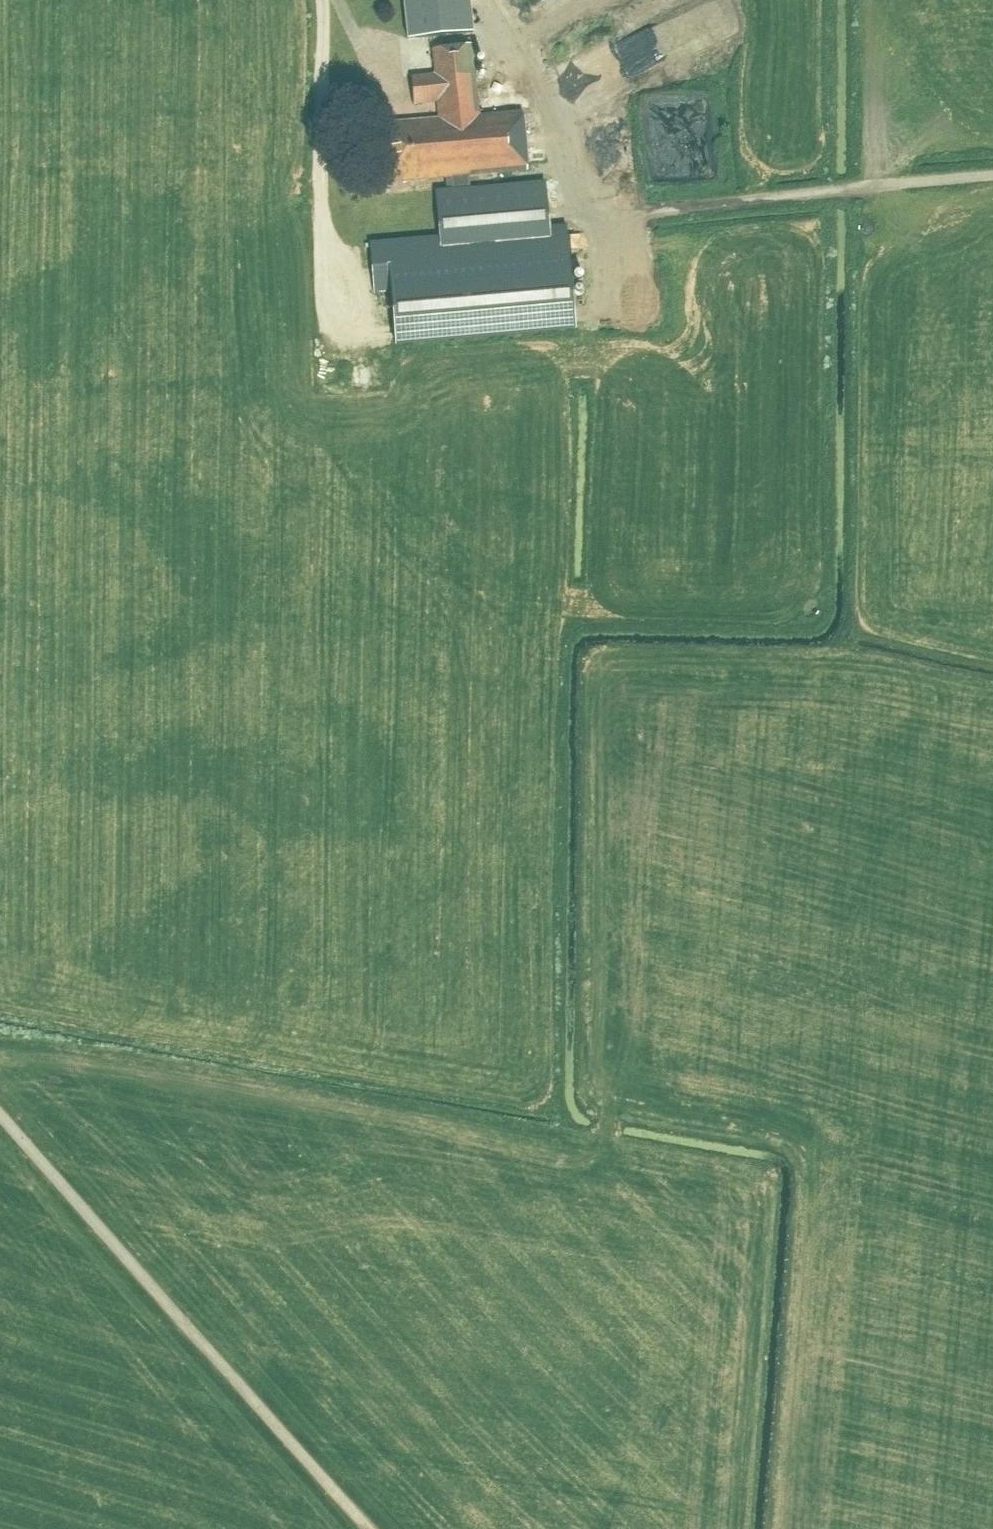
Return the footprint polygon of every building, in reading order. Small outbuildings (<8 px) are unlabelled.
[(406,40),(473,33),(469,0),(402,0),(406,40)] [(394,343),(575,327),(566,226),(548,227),(544,182),(468,189),(467,176),(527,171),(522,112),(479,115),(472,45),(432,49),(434,74),(411,77),(413,104),(437,102),(438,119),(385,124),(385,127),(380,129),(380,139),(387,140),(387,141),(385,141),(387,165),(389,165),(390,183),(445,178),(447,191),(435,192),(439,237),(369,243),(373,293),(390,291),(394,343)]
